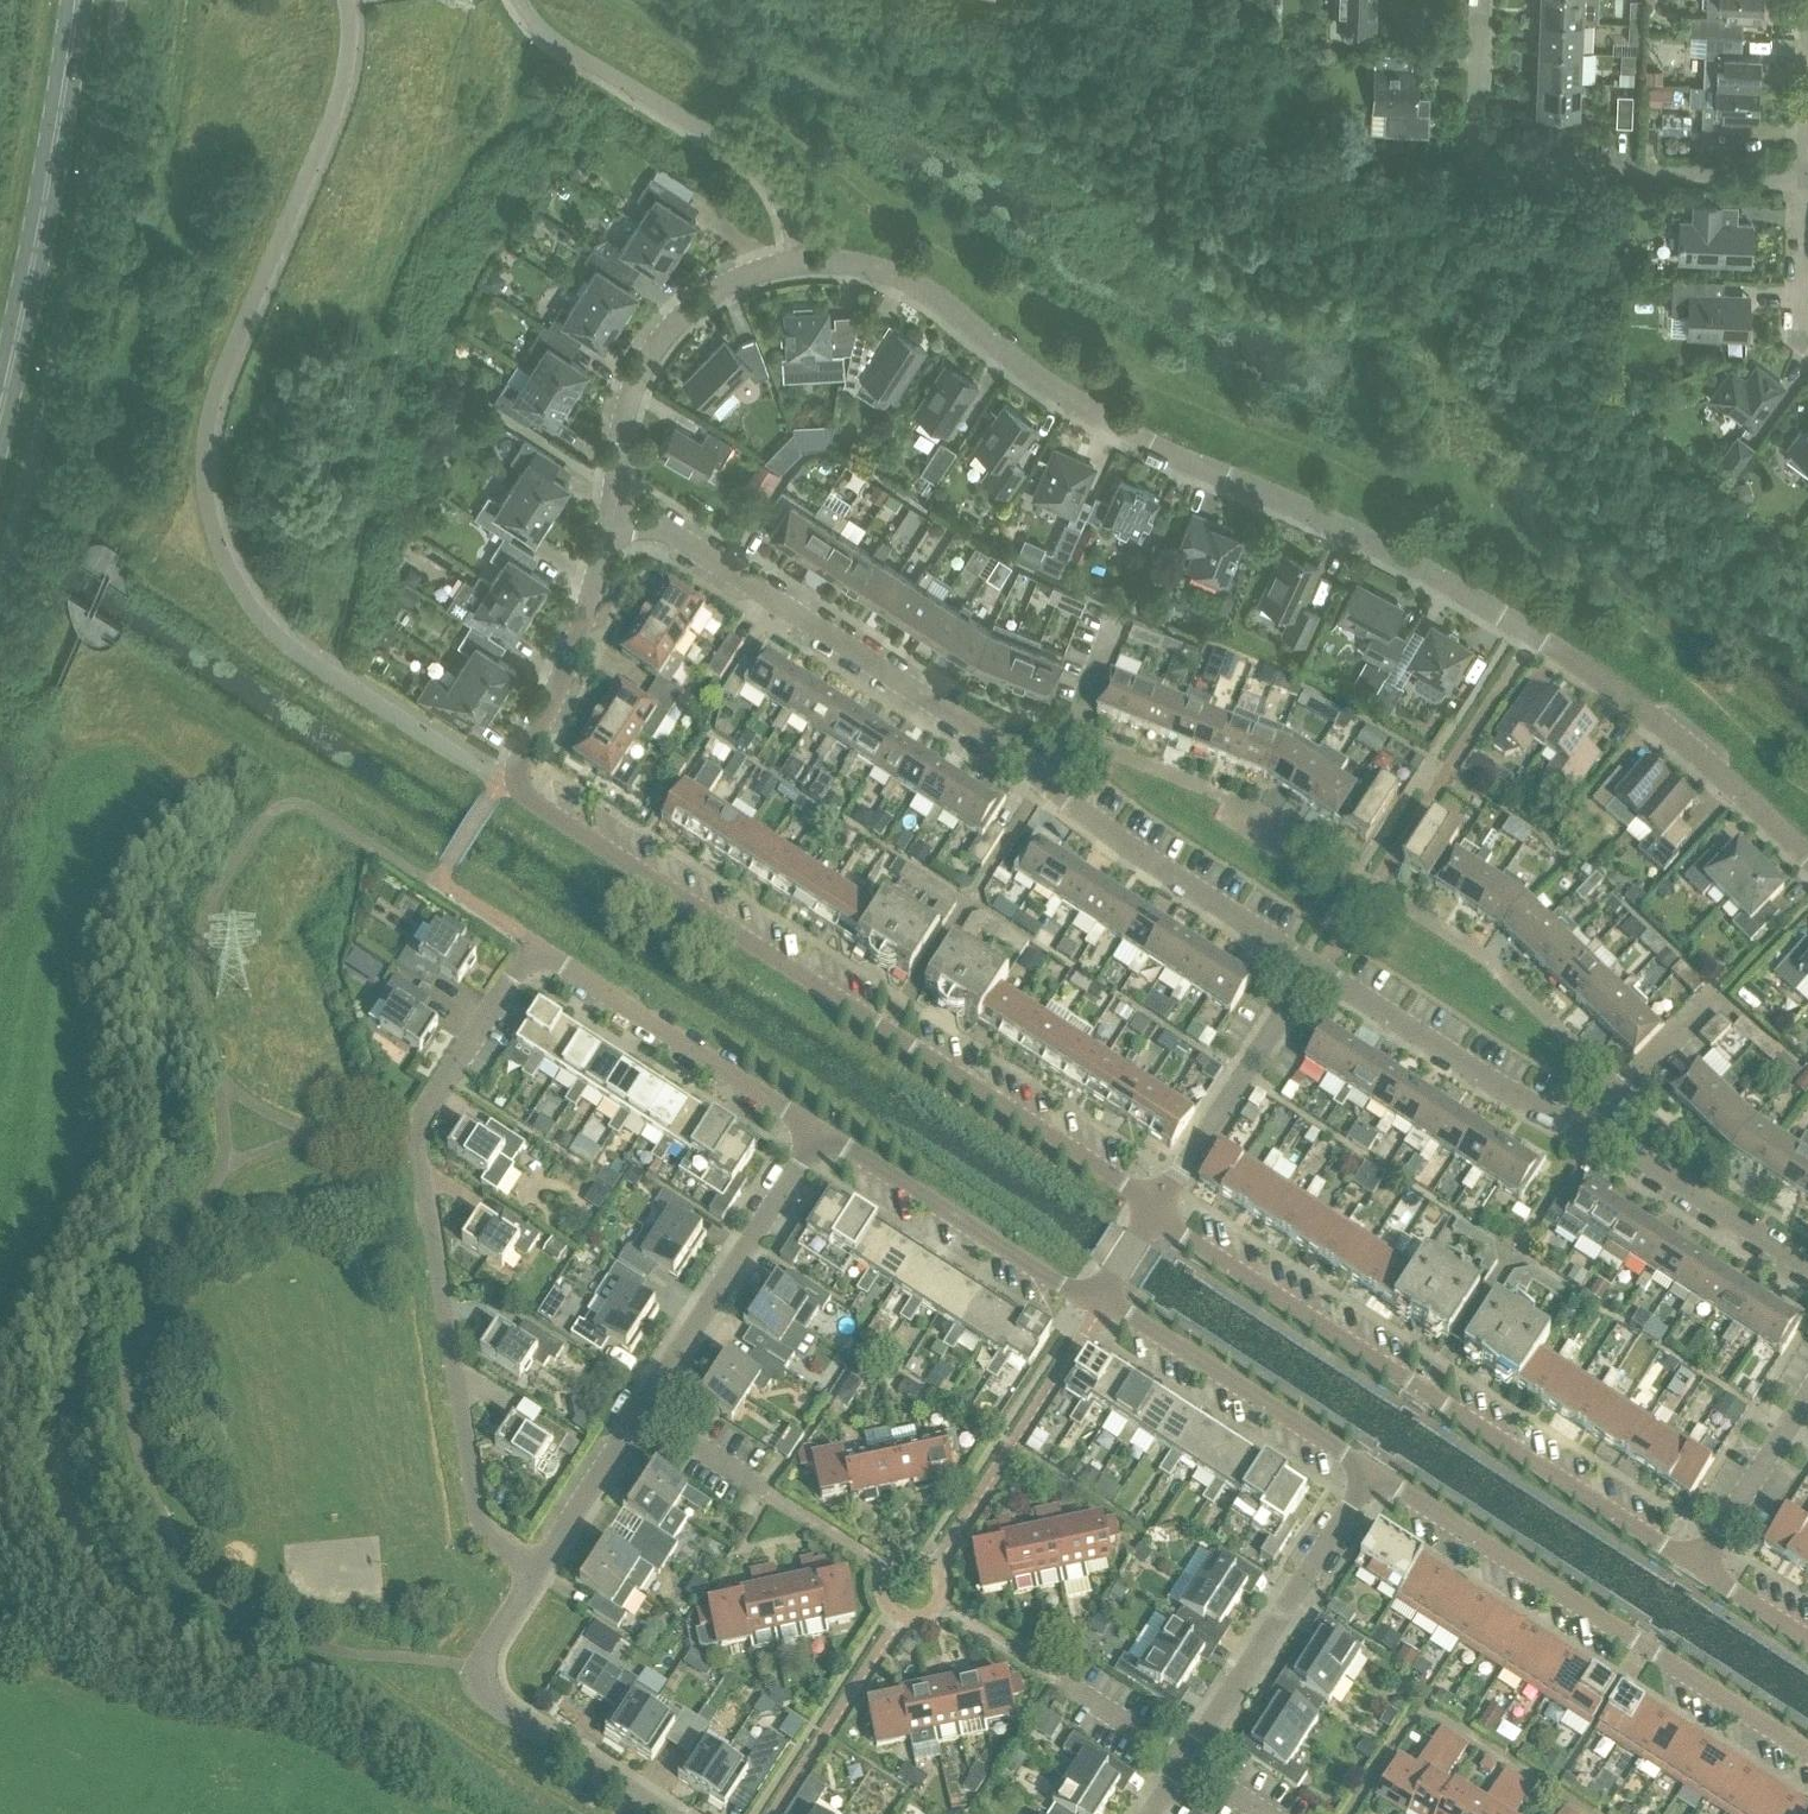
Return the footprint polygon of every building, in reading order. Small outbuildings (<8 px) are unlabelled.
[(1339,23),(1374,24),(1375,0),(1340,0),(1339,23)] [(1539,19),(1582,21),(1583,0),(1540,0),(1539,19)] [(1630,23),(1643,23),(1644,0),(1631,0),(1630,23)] [(1706,15),(1725,16),(1725,17),(1743,18),(1762,19),(1763,0),(1707,0),(1706,15)] [(1705,34),(1705,35),(1742,37),(1743,18),(1725,17),(1725,16),(1706,15),(1687,14),(1686,34),(1705,34)] [(1539,19),(1538,49),(1581,51),(1582,21),(1539,19)] [(1643,23),(1630,23),(1629,40),(1643,41),(1643,23)] [(1705,35),(1703,84),(1703,85),(1759,88),(1760,56),(1742,55),(1742,37),(1705,35)] [(1538,49),(1536,80),(1580,82),(1581,51),(1538,49)] [(1374,66),(1375,66),(1373,110),(1386,110),(1385,132),(1429,133),(1431,96),(1418,95),(1419,67),(1412,67),(1413,53),(1375,51),(1374,66)] [(1635,52),(1621,52),(1621,71),(1634,72),(1635,52)] [(1662,70),(1648,69),(1647,81),(1662,81),(1662,70)] [(1580,82),(1536,80),(1535,111),(1579,113),(1580,82)] [(1633,125),(1634,82),(1615,81),(1614,94),(1617,94),(1616,124),(1633,125)] [(1703,85),(1703,84),(1693,83),(1692,103),(1721,104),(1721,115),(1702,115),(1700,150),(1737,151),(1739,117),(1758,118),(1759,88),(1703,85)] [(1660,104),(1660,98),(1660,88),(1650,88),(1650,104),(1660,104)] [(1667,141),(1696,141),(1696,129),(1667,128),(1667,141)] [(564,170),(567,173),(575,179),(580,173),(579,165),(578,165),(573,160),(564,170)] [(650,205),(639,222),(678,248),(696,221),(674,207),(681,195),(652,175),(638,197),(650,205)] [(1648,205),(1654,204),(1657,200),(1655,194),(1651,191),(1646,193),(1643,197),(1643,199),(1644,202),(1648,205)] [(1750,263),(1752,223),(1713,221),(1714,204),(1694,203),(1693,220),(1680,220),(1679,229),(1678,254),(1704,255),(1704,261),(1750,263)] [(1676,229),(1679,229),(1680,220),(1680,215),(1672,215),(1671,229),(1676,229)] [(593,246),(592,247),(636,275),(643,263),(661,274),(678,248),(639,222),(622,248),(614,243),(607,255),(593,246)] [(597,266),(580,293),(620,319),(637,292),(629,287),(636,275),(592,247),(585,259),(597,266)] [(491,266),(481,282),(497,292),(507,276),(491,266)] [(1671,312),(1688,313),(1687,335),(1747,337),(1749,295),(1724,293),(1724,280),(1672,277),(1671,312)] [(543,323),(543,324),(578,346),(585,334),(603,346),(620,319),(580,293),(569,310),(562,306),(548,326),(543,323)] [(784,312),(785,325),(781,325),(782,343),(786,343),(787,356),(782,356),(784,379),(845,375),(844,352),(851,351),(859,313),(835,315),(836,325),(829,325),(828,309),(812,310),(812,305),(793,306),(794,311),(784,312)] [(859,313),(851,351),(844,385),(856,392),(857,390),(879,404),(887,403),(892,395),(894,396),(924,349),(909,338),(909,336),(893,326),(887,335),(859,317),(860,313),(859,313)] [(541,353),(530,371),(570,396),(587,369),(570,358),(578,346),(543,324),(529,346),(541,353)] [(684,381),(712,408),(721,417),(740,397),(731,388),(748,371),(756,379),(769,374),(756,338),(741,344),(734,351),(724,341),(684,381)] [(947,433),(978,386),(945,365),(915,412),(947,433)] [(1753,428),(1784,385),(1756,365),(1745,380),(1731,369),(1710,396),(1753,428)] [(507,380),(493,402),(523,421),(531,409),(553,423),(570,396),(530,371),(519,388),(507,380)] [(1004,407),(975,448),(994,461),(983,477),(1007,495),(1024,471),(1010,461),(1034,427),(1004,407)] [(802,448),(831,444),(835,423),(794,424),(802,448)] [(709,429),(701,442),(675,427),(659,454),(701,478),(711,461),(720,466),(733,444),(709,429)] [(1794,450),(1788,458),(1807,473),(1807,428),(1805,432),(1800,428),(1787,445),(1794,450)] [(802,450),(801,449),(795,430),(794,431),(780,445),(792,461),(802,450)] [(1756,447),(1737,433),(1715,464),(1734,478),(1756,447)] [(523,468),(512,485),(552,511),(569,484),(547,470),(555,458),(525,439),(511,460),(523,468)] [(941,440),(921,471),(936,481),(957,450),(941,440)] [(1055,449),(1034,497),(1073,514),(1094,467),(1055,449)] [(871,453),(863,465),(881,477),(889,465),(871,453)] [(743,488),(765,502),(783,473),(761,459),(743,488)] [(809,468),(803,462),(791,475),(797,481),(809,468)] [(1099,522),(1102,517),(1140,535),(1159,497),(1120,478),(1109,501),(1097,495),(1087,516),(1099,522)] [(877,482),(876,484),(869,495),(883,504),(890,492),(890,491),(877,482)] [(1735,504),(1751,499),(1746,482),(1730,487),(1735,504)] [(489,494),(475,516),(490,526),(499,532),(504,535),(538,557),(538,556),(510,537),(517,526),(535,538),(552,511),(512,485),(501,502),(489,494)] [(770,532),(792,547),(816,510),(782,489),(764,517),(775,525),(770,532)] [(816,510),(792,547),(814,561),(834,529),(830,526),(835,519),(837,514),(820,503),(816,510)] [(835,519),(843,524),(849,516),(844,513),(841,511),(840,510),(837,514),(835,519)] [(923,537),(935,521),(922,511),(910,528),(923,537)] [(1225,581),(1243,537),(1236,535),(1238,530),(1192,512),(1177,550),(1191,556),(1187,566),(1225,581)] [(834,529),(838,532),(843,524),(835,519),(830,526),(834,529)] [(965,526),(977,533),(981,526),(969,519),(965,526)] [(1065,522),(1052,553),(1046,550),(1038,565),(1057,574),(1060,568),(1064,558),(1067,559),(1081,529),(1065,522)] [(1155,542),(1158,533),(1161,526),(1152,523),(1149,528),(1146,538),(1155,542)] [(959,541),(965,540),(970,532),(959,525),(951,537),(959,541)] [(499,532),(490,526),(487,531),(496,537),(499,532)] [(1084,527),(1071,554),(1082,559),(1095,532),(1084,527)] [(814,561),(835,575),(856,543),(838,532),(834,529),(814,561)] [(531,569),(538,557),(504,535),(490,557),(502,564),(492,580),(491,581),(531,607),(549,580),(531,569)] [(883,538),(878,547),(886,552),(892,544),(883,538)] [(835,575),(857,589),(877,557),(873,554),(856,543),(835,575)] [(989,553),(976,545),(964,564),(977,573),(989,553)] [(873,554),(877,557),(882,560),(886,552),(878,547),(873,554)] [(1259,601),(1289,615),(1281,633),(1306,645),(1320,612),(1302,603),(1319,566),(1298,556),(1297,558),(1282,551),(1259,601)] [(857,589),(878,602),(899,571),(882,560),(877,557),(857,589)] [(1011,566),(999,558),(987,577),(999,585),(1011,566)] [(416,586),(423,573),(411,566),(404,579),(416,586)] [(926,566),(921,575),(929,580),(935,571),(926,566)] [(878,602),(900,616),(920,585),(916,582),(899,571),(878,602)] [(462,599),(454,612),(506,645),(506,644),(489,634),(496,622),(514,634),(531,607),(491,581),(492,580),(480,573),(473,583),(466,578),(455,594),(462,599)] [(925,588),(929,580),(921,575),(916,582),(920,585),(925,588)] [(405,584),(397,597),(412,607),(420,594),(405,584)] [(1339,616),(1372,633),(1361,653),(1380,663),(1367,686),(1376,692),(1385,677),(1390,668),(1408,638),(1390,629),(1401,608),(1356,584),(1339,616)] [(900,616),(921,630),(942,599),(925,588),(920,585),(900,616)] [(1056,601),(1061,588),(1054,585),(1048,598),(1056,601)] [(667,586),(651,609),(689,634),(704,610),(667,586)] [(1080,612),(1085,599),(1061,588),(1056,601),(1080,612)] [(921,630),(943,644),(963,613),(959,610),(942,599),(921,630)] [(651,609),(637,632),(674,656),(689,634),(651,609)] [(506,645),(454,612),(459,616),(452,627),(464,634),(458,644),(470,653),(459,669),(499,695),(516,668),(499,657),(506,645)] [(943,644),(965,658),(972,644),(980,648),(990,629),(987,628),(968,616),(963,613),(943,644)] [(1134,618),(1128,631),(1158,643),(1163,630),(1134,618)] [(972,644),(965,658),(970,662),(1000,674),(1017,630),(995,621),(991,630),(990,629),(980,648),(972,644)] [(386,625),(377,638),(388,645),(397,632),(386,625)] [(1408,665),(1447,688),(1471,649),(1455,640),(1456,638),(1447,633),(1446,634),(1431,625),(1408,665)] [(1017,630),(1000,674),(1024,683),(1039,643),(1038,642),(1040,639),(1017,630)] [(674,656),(637,632),(622,655),(659,679),(651,692),(675,707),(683,695),(659,679),(674,656)] [(1173,634),(1167,648),(1176,652),(1182,638),(1173,634)] [(730,636),(714,661),(727,669),(742,645),(730,636)] [(1206,647),(1188,640),(1183,652),(1201,659),(1206,647)] [(1039,643),(1024,683),(1048,693),(1064,652),(1039,643)] [(756,667),(744,688),(766,701),(789,665),(767,651),(756,667)] [(1223,673),(1229,656),(1215,651),(1208,667),(1223,673)] [(735,701),(744,688),(756,667),(744,660),(723,693),(735,701)] [(727,669),(714,661),(707,672),(720,680),(727,669)] [(766,701),(783,713),(787,715),(808,684),(787,670),(790,665),(789,665),(766,701)] [(1231,682),(1236,669),(1227,666),(1222,678),(1231,682)] [(499,695),(459,669),(448,686),(431,676),(418,697),(443,713),(450,702),(482,722),(499,695)] [(1096,712),(1121,721),(1135,686),(1137,681),(1112,671),(1096,712)] [(1276,676),(1265,671),(1259,684),(1271,689),(1276,676)] [(1286,695),(1292,680),(1278,675),(1272,690),(1286,695)] [(1404,687),(1387,677),(1375,697),(1391,708),(1404,687)] [(783,713),(777,721),(786,727),(792,718),(809,729),(829,698),(808,684),(787,715),(783,713)] [(1121,721),(1145,731),(1159,696),(1154,694),(1135,686),(1121,721)] [(619,689),(603,712),(641,737),(656,713),(667,720),(675,707),(651,692),(643,704),(619,689)] [(1497,734),(1499,736),(1491,748),(1504,757),(1520,751),(1523,753),(1532,741),(1545,750),(1570,714),(1545,695),(1528,718),(1515,709),(1497,734)] [(1145,731),(1169,740),(1183,705),(1164,698),(1159,696),(1145,731)] [(809,729),(826,740),(830,743),(851,712),(829,698),(809,729)] [(935,721),(940,713),(918,700),(913,708),(935,721)] [(1342,714),(1325,704),(1318,717),(1335,726),(1342,714)] [(1169,740),(1193,750),(1207,715),(1202,713),(1183,705),(1169,740)] [(603,712),(589,734),(626,759),(641,737),(603,712)] [(826,740),(821,749),(829,755),(835,746),(850,756),(844,766),(845,767),(872,725),(851,712),(830,743),(826,740)] [(1217,759),(1240,768),(1259,721),(1236,712),(1231,724),(1230,724),(1217,759)] [(1354,719),(1343,713),(1336,725),(1347,731),(1354,719)] [(1570,714),(1545,750),(1557,759),(1548,771),(1575,790),(1592,765),(1579,755),(1596,732),(1570,714)] [(1193,750),(1217,759),(1230,724),(1212,717),(1207,715),(1193,750)] [(670,717),(656,738),(664,743),(678,722),(670,717)] [(1279,762),(1269,780),(1291,794),(1311,763),(1311,762),(1318,751),(1293,735),(1298,722),(1291,719),(1286,732),(1285,731),(1270,758),(1279,762)] [(786,727),(777,721),(772,729),(781,735),(786,727)] [(1267,779),(1269,780),(1279,762),(1270,758),(1285,731),(1259,721),(1240,768),(1267,779)] [(872,725),(845,767),(851,771),(857,760),(873,771),(894,739),(872,725)] [(1382,736),(1366,726),(1359,738),(1375,747),(1380,750),(1388,739),(1382,736)] [(626,759),(589,734),(574,758),(611,782),(626,759)] [(873,771),(891,782),(895,785),(915,753),(894,739),(873,771)] [(719,746),(712,742),(705,753),(711,757),(719,746)] [(829,755),(821,749),(815,757),(824,762),(829,755)] [(891,782),(885,791),(894,796),(900,788),(917,799),(937,767),(915,753),(895,785),(891,782)] [(1393,762),(1380,754),(1372,767),(1385,775),(1393,762)] [(1479,755),(1467,772),(1484,783),(1495,767),(1479,755)] [(723,775),(722,777),(732,783),(745,762),(735,756),(723,775)] [(686,766),(673,758),(665,770),(678,778),(686,766)] [(1339,758),(1333,766),(1342,772),(1348,763),(1339,758)] [(795,783),(804,770),(791,761),(782,774),(795,783)] [(1291,794),(1312,808),(1333,777),(1329,774),(1311,763),(1291,794)] [(1614,820),(1623,808),(1637,821),(1636,822),(1637,823),(1669,785),(1645,765),(1631,781),(1619,771),(1592,801),(1614,820)] [(661,821),(683,835),(706,800),(707,800),(722,777),(723,775),(708,766),(692,791),(684,786),(661,821)] [(917,799),(934,810),(938,812),(958,780),(937,767),(917,799)] [(767,802),(779,784),(766,775),(754,793),(767,802)] [(1338,780),(1333,777),(1312,808),(1334,822),(1354,790),(1338,780)] [(934,810),(928,819),(937,824),(943,816),(960,826),(983,790),(982,790),(979,794),(958,780),(938,812),(934,810)] [(1354,790),(1334,822),(1365,842),(1395,795),(1372,780),(1362,795),(1354,790)] [(828,793),(815,785),(809,795),(822,803),(828,793)] [(1669,785),(1637,823),(1652,836),(1638,851),(1664,874),(1680,856),(1675,851),(1691,833),(1678,822),(1692,805),(1669,785)] [(645,805),(656,812),(668,792),(658,786),(645,805)] [(785,799),(790,791),(782,786),(777,794),(785,799)] [(983,790),(960,826),(978,838),(966,858),(982,868),(1004,834),(992,826),(1005,805),(983,790)] [(894,796),(885,791),(880,799),(889,804),(894,796)] [(833,812),(839,801),(829,794),(822,805),(833,812)] [(807,818),(814,807),(800,798),(795,805),(793,809),(807,818)] [(706,800),(683,835),(705,849),(728,814),(707,800),(706,800)] [(865,829),(866,827),(874,816),(861,807),(852,820),(865,829)] [(833,814),(824,809),(819,817),(828,822),(833,814)] [(867,828),(881,837),(893,820),(879,810),(867,828)] [(728,814),(705,849),(726,863),(749,828),(728,814)] [(928,819),(923,827),(923,826),(920,831),(924,834),(927,830),(931,832),(932,832),(937,824),(928,819)] [(1435,887),(1455,855),(1448,850),(1458,835),(1435,820),(1404,867),(1435,887)] [(1510,821),(1502,834),(1509,838),(1518,826),(1510,821)] [(852,831),(843,825),(838,834),(846,840),(852,831)] [(749,828),(726,863),(748,877),(771,842),(749,828)] [(889,842),(904,853),(914,839),(898,828),(889,842)] [(1037,837),(1013,874),(1036,889),(1060,851),(1037,837)] [(792,856),(771,842),(748,877),(769,891),(792,856)] [(1703,897),(1713,887),(1727,901),(1760,867),(1737,845),(1723,860),(1713,850),(1684,879),(1703,897)] [(912,858),(925,866),(932,855),(919,847),(912,858)] [(1483,850),(1478,859),(1486,865),(1492,856),(1483,850)] [(1036,889),(1053,899),(1057,902),(1078,870),(1070,864),(1073,859),(1060,851),(1036,889)] [(1477,869),(1473,866),(1455,855),(1435,887),(1457,901),(1477,869)] [(814,870),(792,856),(769,891),(791,905),(814,870)] [(907,866),(897,860),(889,872),(899,879),(907,866)] [(899,879),(908,885),(916,872),(907,866),(899,879)] [(1589,881),(1595,874),(1585,866),(1580,873),(1589,881)] [(1760,867),(1727,901),(1741,915),(1731,925),(1750,943),(1779,914),(1769,903),(1783,889),(1760,867)] [(1478,915),(1499,883),(1481,872),(1477,869),(1457,901),(1478,915)] [(835,883),(814,870),(791,905),(812,919),(835,883)] [(1087,875),(1078,870),(1057,902),(1053,899),(1047,908),(1056,914),(1062,905),(1079,916),(1101,881),(1089,873),(1087,875)] [(1011,879),(998,871),(992,880),(1006,888),(1011,879)] [(916,872),(908,885),(922,894),(931,881),(916,872)] [(1499,883),(1478,915),(1500,929),(1511,911),(1519,917),(1530,905),(1525,900),(1521,897),(1527,887),(1506,873),(1499,884),(1499,883)] [(1593,893),(1604,882),(1596,875),(1586,885),(1593,893)] [(957,879),(953,885),(959,889),(970,885),(973,882),(968,879),(965,877),(957,879)] [(931,881),(922,894),(937,904),(945,891),(931,881)] [(1079,916),(1096,927),(1100,930),(1121,897),(1113,892),(1114,889),(1101,881),(1079,916)] [(857,897),(835,883),(812,919),(834,933),(857,897)] [(1675,890),(1668,883),(1657,894),(1664,901),(1675,890)] [(945,891),(937,904),(938,905),(932,914),(945,922),(956,907),(954,896),(945,891)] [(878,911),(857,897),(834,933),(855,946),(878,911)] [(1096,927),(1090,936),(1099,942),(1105,933),(1122,944),(1144,909),(1131,901),(1130,903),(1121,897),(1100,930),(1096,927)] [(939,932),(886,898),(878,911),(855,946),(868,954),(869,962),(877,961),(886,966),(887,974),(895,972),(908,980),(939,932)] [(1502,930),(1522,950),(1549,923),(1545,920),(1530,905),(1519,917),(1511,911),(1500,929),(1502,930)] [(1056,914),(1047,908),(1042,916),(1051,922),(1056,914)] [(1122,944),(1139,955),(1143,958),(1164,925),(1156,920),(1157,917),(1144,909),(1122,944)] [(1019,913),(1012,923),(1035,938),(1041,928),(1019,913)] [(980,932),(983,934),(992,921),(983,915),(972,917),(961,933),(974,942),(980,932)] [(1646,932),(1633,919),(1623,930),(1635,943),(1646,932)] [(458,985),(476,958),(458,946),(466,933),(446,920),(437,933),(436,932),(424,950),(412,942),(396,967),(400,970),(430,990),(441,974),(458,985)] [(992,921),(983,934),(998,943),(1006,930),(992,921)] [(1522,950),(1541,968),(1567,941),(1553,927),(1549,923),(1522,950)] [(1139,955),(1133,963),(1143,969),(1148,961),(1165,972),(1187,937),(1174,928),(1173,931),(1164,925),(1143,958),(1139,955)] [(1036,939),(1053,950),(1061,938),(1044,927),(1036,939)] [(1006,930),(998,943),(1020,957),(1028,944),(1006,930)] [(1658,941),(1649,932),(1640,942),(1649,950),(1658,941)] [(1588,949),(1591,946),(1577,933),(1569,942),(1567,941),(1541,968),(1559,986),(1585,959),(1582,956),(1588,949)] [(1099,942),(1090,936),(1085,944),(1094,950),(1099,942)] [(1165,972),(1182,983),(1186,986),(1207,953),(1199,947),(1200,945),(1187,937),(1165,972)] [(1807,978),(1807,979),(1807,941),(1806,939),(1773,975),(1794,993),(1807,978)] [(1059,948),(1057,952),(1069,960),(1074,953),(1077,948),(1064,940),(1059,948)] [(1007,976),(955,942),(924,990),(936,998),(938,1007),(946,1005),(954,1010),(956,1018),(964,1016),(976,1024),(1007,976)] [(1595,942),(1591,946),(1588,949),(1595,956),(1602,949),(1595,942)] [(1037,977),(1047,961),(1029,950),(1019,966),(1037,977)] [(1677,961),(1666,950),(1655,961),(1667,972),(1677,961)] [(1182,983),(1177,991),(1186,997),(1191,989),(1208,999),(1230,964),(1217,956),(1216,958),(1207,953),(1186,986),(1182,983)] [(1589,962),(1585,959),(1559,986),(1578,1004),(1604,977),(1589,962)] [(1143,969),(1133,963),(1128,972),(1137,978),(1143,969)] [(1670,973),(1694,996),(1704,986),(1681,963),(1670,973)] [(1230,964),(1208,999),(1230,1014),(1251,981),(1242,975),(1243,973),(1230,964)] [(1711,979),(1719,987),(1728,977),(1720,969),(1711,979)] [(1093,986),(1077,976),(1076,975),(1070,985),(1087,995),(1093,986)] [(1007,976),(976,1024),(998,1038),(1020,1003),(1000,989),(1008,977),(1007,976)] [(1578,1004),(1596,1022),(1622,995),(1619,991),(1604,977),(1578,1004)] [(379,1002),(391,1010),(380,1027),(420,1053),(437,1026),(420,1015),(429,1000),(395,978),(379,1002)] [(1632,978),(1625,985),(1632,992),(1633,991),(1639,985),(1632,978)] [(1098,1000),(1105,990),(1095,984),(1088,994),(1098,1000)] [(1647,1006),(1647,1005),(1633,991),(1632,992),(1625,985),(1619,991),(1622,995),(1596,1022),(1614,1040),(1644,1009),(1647,1006)] [(1767,1000),(1750,985),(1739,997),(1756,1012),(1767,1000)] [(1186,997),(1177,991),(1171,1000),(1180,1005),(1186,997)] [(1020,1003),(998,1038),(1019,1052),(1042,1017),(1020,1003)] [(1114,1016),(1126,1024),(1132,1014),(1120,1006),(1114,1016)] [(1644,1009),(1614,1040),(1633,1058),(1663,1027),(1644,1009)] [(516,1045),(533,1056),(538,1060),(561,1024),(539,1010),(516,1045)] [(1719,1016),(1698,1038),(1710,1050),(1731,1028),(1719,1016)] [(1042,1017),(1019,1052),(1041,1066),(1064,1031),(1042,1017)] [(1137,1017),(1129,1030),(1142,1038),(1150,1025),(1137,1017)] [(1733,1030),(1753,1048),(1763,1038),(1742,1019),(1733,1030)] [(538,1060),(544,1063),(560,1074),(583,1038),(561,1024),(538,1060)] [(1235,1061),(1251,1043),(1233,1028),(1218,1046),(1235,1061)] [(1304,1062),(1326,1076),(1348,1040),(1336,1033),(1334,1035),(1325,1029),(1304,1062)] [(1064,1031),(1041,1066),(1062,1080),(1085,1045),(1064,1031)] [(1216,1037),(1207,1031),(1198,1044),(1208,1050),(1216,1037)] [(1085,1045),(1062,1080),(1084,1094),(1107,1058),(1090,1048),(1094,1043),(1095,1044),(1101,1036),(1095,1032),(1086,1045),(1085,1045)] [(1165,1033),(1156,1047),(1170,1055),(1179,1041),(1165,1033)] [(583,1038),(560,1074),(576,1084),(581,1088),(604,1052),(583,1038)] [(1763,1038),(1753,1048),(1772,1065),(1782,1054),(1763,1038)] [(1348,1040),(1326,1076),(1343,1087),(1347,1090),(1369,1057),(1361,1052),(1362,1049),(1348,1040)] [(1173,1055),(1183,1062),(1190,1051),(1180,1045),(1173,1055)] [(1273,1082),(1291,1069),(1278,1050),(1260,1063),(1273,1082)] [(604,1052),(581,1088),(587,1091),(603,1101),(627,1066),(604,1052)] [(1772,1065),(1790,1083),(1802,1072),(1783,1053),(1783,1054),(1772,1065)] [(544,1063),(538,1060),(533,1056),(527,1066),(538,1072),(544,1063)] [(1343,1087),(1338,1096),(1347,1101),(1353,1093),(1369,1104),(1392,1068),(1379,1060),(1377,1063),(1369,1057),(1347,1090),(1343,1087)] [(1107,1058),(1084,1094),(1105,1107),(1128,1072),(1107,1058)] [(1208,1060),(1199,1073),(1214,1083),(1223,1070),(1208,1060)] [(1671,1094),(1690,1113),(1720,1082),(1701,1063),(1671,1094)] [(522,1075),(527,1078),(532,1081),(538,1072),(527,1066),(522,1075)] [(627,1066),(603,1101),(620,1112),(624,1116),(647,1080),(627,1066)] [(1369,1104),(1386,1115),(1391,1118),(1412,1085),(1404,1079),(1405,1077),(1392,1068),(1369,1104)] [(1795,1087),(1806,1096),(1807,1093),(1807,1071),(1795,1087)] [(1128,1072),(1105,1107),(1127,1121),(1150,1086),(1128,1072)] [(647,1080),(624,1116),(630,1119),(646,1129),(669,1094),(647,1080)] [(1720,1082),(1690,1113),(1708,1131),(1734,1104),(1716,1086),(1720,1082)] [(576,1084),(570,1094),(581,1100),(587,1091),(581,1088),(576,1084)] [(1298,1090),(1289,1084),(1281,1097),(1290,1103),(1298,1090)] [(1386,1115),(1381,1123),(1390,1129),(1396,1121),(1412,1132),(1435,1096),(1422,1088),(1421,1090),(1412,1085),(1391,1118),(1386,1115)] [(1150,1086),(1127,1121),(1148,1135),(1171,1100),(1150,1086)] [(1266,1097),(1257,1091),(1248,1104),(1257,1110),(1266,1097)] [(565,1102),(570,1105),(575,1109),(581,1100),(570,1094),(565,1102)] [(669,1094),(646,1129),(663,1140),(667,1143),(690,1108),(669,1094)] [(1347,1101),(1338,1096),(1333,1104),(1342,1110),(1347,1101)] [(1435,1096),(1412,1132),(1430,1143),(1434,1146),(1455,1113),(1447,1107),(1448,1105),(1435,1096)] [(1171,1100),(1148,1135),(1171,1150),(1194,1115),(1171,1100)] [(1734,1104),(1708,1131),(1731,1153),(1737,1157),(1746,1144),(1738,1137),(1753,1122),(1734,1104)] [(1247,1106),(1240,1118),(1252,1126),(1259,1114),(1247,1106)] [(690,1108),(667,1143),(673,1147),(689,1157),(712,1122),(690,1108)] [(624,1116),(620,1112),(614,1122),(624,1128),(630,1119),(624,1116)] [(1430,1143),(1424,1151),(1425,1151),(1433,1157),(1431,1160),(1449,1171),(1456,1160),(1479,1123),(1466,1115),(1464,1118),(1455,1113),(1434,1146),(1430,1143)] [(533,1131),(544,1138),(551,1126),(540,1119),(533,1131)] [(689,1157),(679,1173),(701,1188),(736,1134),(714,1119),(712,1122),(689,1157)] [(608,1130),(613,1133),(618,1137),(624,1128),(614,1122),(608,1130)] [(1746,1144),(1737,1157),(1758,1171),(1779,1139),(1755,1123),(1753,1122),(1738,1137),(1746,1144)] [(1390,1129),(1381,1123),(1375,1132),(1380,1135),(1385,1138),(1390,1129)] [(1456,1160),(1473,1171),(1477,1173),(1498,1140),(1490,1135),(1492,1131),(1479,1123),(1456,1160)] [(447,1151),(486,1176),(481,1183),(497,1194),(514,1167),(511,1166),(525,1145),(495,1126),(487,1138),(465,1124),(447,1151)] [(1354,1128),(1347,1139),(1368,1153),(1378,1137),(1373,1134),(1374,1133),(1369,1130),(1361,1131),(1356,1128),(1355,1129),(1354,1128)] [(736,1134),(701,1188),(718,1199),(723,1202),(729,1191),(738,1177),(755,1152),(741,1143),(743,1139),(736,1134)] [(557,1147),(566,1153),(573,1143),(563,1136),(557,1147)] [(579,1161),(590,1145),(579,1138),(569,1155),(579,1161)] [(1800,1153),(1796,1150),(1779,1139),(1758,1171),(1780,1184),(1800,1153)] [(667,1156),(673,1147),(667,1143),(663,1140),(657,1149),(667,1156)] [(1473,1171),(1467,1179),(1476,1185),(1482,1177),(1499,1188),(1524,1150),(1510,1141),(1507,1146),(1498,1140),(1477,1173),(1473,1171)] [(1198,1181),(1220,1196),(1245,1158),(1222,1144),(1198,1181)] [(651,1158),(656,1161),(662,1164),(667,1156),(657,1149),(651,1158)] [(1524,1150),(1499,1188),(1521,1202),(1545,1164),(1524,1150)] [(1343,1151),(1336,1163),(1348,1170),(1355,1159),(1343,1151)] [(1428,1165),(1431,1160),(1433,1157),(1425,1151),(1421,1157),(1419,1160),(1423,1162),(1428,1165)] [(1282,1158),(1273,1152),(1268,1161),(1277,1167),(1282,1158)] [(1805,1156),(1800,1153),(1780,1184),(1802,1198),(1807,1188),(1807,1158),(1805,1156)] [(1423,1162),(1419,1160),(1415,1157),(1406,1172),(1414,1177),(1423,1162)] [(1266,1172),(1262,1169),(1245,1158),(1220,1196),(1242,1210),(1266,1172)] [(1271,1175),(1277,1167),(1268,1161),(1262,1169),(1266,1172),(1271,1175)] [(633,1190),(642,1178),(631,1170),(622,1182),(633,1190)] [(1385,1177),(1375,1171),(1362,1191),(1372,1197),(1385,1177)] [(1242,1210),(1264,1224),(1287,1186),(1271,1175),(1266,1172),(1242,1210)] [(729,1191),(738,1197),(747,1183),(738,1177),(729,1191)] [(1476,1185),(1467,1179),(1462,1187),(1471,1193),(1476,1185)] [(1325,1186),(1316,1180),(1311,1189),(1320,1195),(1325,1186)] [(1555,1230),(1578,1244),(1581,1239),(1610,1194),(1587,1180),(1575,1199),(1564,1216),(1555,1230)] [(1287,1186),(1264,1224),(1285,1238),(1310,1200),(1305,1197),(1287,1186)] [(587,1198),(601,1208),(608,1198),(594,1188),(587,1198)] [(1320,1195),(1311,1189),(1305,1197),(1310,1200),(1314,1203),(1320,1195)] [(656,1236),(691,1260),(706,1237),(680,1220),(688,1207),(664,1191),(655,1204),(670,1214),(656,1236)] [(723,1202),(731,1207),(738,1197),(729,1191),(723,1202)] [(1581,1239),(1598,1250),(1603,1242),(1608,1244),(1628,1213),(1607,1199),(1610,1195),(1610,1194),(1581,1239)] [(726,1214),(731,1207),(723,1202),(718,1199),(714,1206),(726,1214)] [(804,1239),(797,1250),(802,1253),(820,1264),(854,1210),(846,1205),(844,1209),(829,1200),(813,1225),(804,1239)] [(1310,1200),(1285,1238),(1307,1251),(1331,1214),(1314,1203),(1310,1200)] [(726,1214),(714,1206),(709,1213),(722,1221),(726,1214)] [(1530,1214),(1517,1206),(1511,1215),(1524,1223),(1530,1214)] [(1368,1214),(1359,1208),(1354,1217),(1363,1222),(1368,1214)] [(854,1210),(820,1264),(823,1267),(842,1278),(852,1262),(875,1227),(877,1225),(858,1213),(854,1210)] [(1603,1242),(1598,1250),(1624,1267),(1630,1259),(1629,1258),(1650,1227),(1628,1213),(1608,1244),(1603,1242)] [(1331,1214),(1307,1251),(1329,1266),(1353,1228),(1348,1225),(1331,1214)] [(505,1215),(497,1227),(480,1215),(462,1243),(502,1269),(513,1251),(525,1259),(540,1237),(505,1215)] [(1363,1222),(1354,1217),(1348,1225),(1353,1228),(1357,1231),(1363,1222)] [(796,1234),(804,1239),(813,1225),(805,1220),(796,1234)] [(1452,1231),(1467,1241),(1473,1232),(1458,1222),(1452,1231)] [(875,1227),(852,1262),(868,1272),(874,1276),(897,1241),(875,1227)] [(1630,1259),(1647,1270),(1651,1272),(1671,1241),(1650,1227),(1629,1258),(1630,1259)] [(1353,1228),(1329,1266),(1351,1280),(1374,1242),(1357,1231),(1353,1228)] [(645,1229),(638,1240),(631,1251),(627,1248),(618,1262),(648,1281),(657,1268),(677,1281),(691,1260),(656,1236),(645,1229)] [(1473,1232),(1467,1241),(1481,1250),(1475,1260),(1476,1261),(1488,1241),(1473,1232)] [(789,1244),(797,1250),(804,1239),(796,1234),(789,1244)] [(1402,1236),(1397,1245),(1406,1250),(1411,1242),(1402,1236)] [(544,1253),(559,1263),(568,1249),(553,1239),(544,1253)] [(918,1255),(897,1241),(874,1276),(879,1279),(895,1290),(918,1255)] [(1488,1241),(1476,1261),(1482,1265),(1480,1269),(1489,1275),(1497,1264),(1493,1244),(1488,1241)] [(1647,1270),(1641,1278),(1650,1283),(1656,1275),(1672,1286),(1693,1255),(1671,1241),(1651,1272),(1647,1270)] [(1391,1253),(1374,1242),(1351,1280),(1372,1294),(1396,1256),(1391,1253)] [(797,1260),(802,1253),(797,1250),(789,1244),(784,1252),(797,1260)] [(1391,1253),(1396,1256),(1401,1259),(1406,1250),(1397,1245),(1391,1253)] [(792,1267),(797,1260),(784,1252),(780,1259),(792,1267)] [(939,1268),(918,1255),(895,1290),(911,1300),(916,1304),(939,1268)] [(1672,1286),(1690,1297),(1694,1300),(1714,1269),(1693,1255),(1672,1286)] [(1396,1256),(1372,1294),(1392,1306),(1416,1269),(1401,1259),(1396,1256)] [(1392,1306),(1410,1318),(1408,1322),(1426,1334),(1428,1330),(1446,1342),(1478,1293),(1460,1281),(1462,1277),(1444,1266),(1442,1269),(1424,1258),(1416,1269),(1392,1306)] [(609,1308),(608,1310),(644,1333),(659,1310),(638,1297),(647,1284),(616,1265),(595,1298),(609,1308)] [(961,1282),(939,1268),(916,1304),(922,1307),(938,1318),(961,1282)] [(1518,1288),(1522,1291),(1535,1270),(1533,1269),(1513,1274),(1505,1286),(1515,1292),(1518,1288)] [(1574,1269),(1567,1281),(1574,1286),(1579,1289),(1586,1277),(1574,1269)] [(1690,1297),(1685,1306),(1693,1311),(1699,1303),(1715,1314),(1736,1283),(1714,1269),(1694,1300),(1690,1297)] [(1535,1270),(1522,1291),(1526,1293),(1532,1284),(1542,1290),(1549,1280),(1535,1270)] [(879,1279),(874,1276),(868,1272),(862,1281),(873,1288),(879,1279)] [(1650,1283),(1641,1278),(1636,1286),(1645,1292),(1650,1283)] [(757,1302),(793,1325),(804,1332),(818,1310),(822,1313),(831,1299),(806,1283),(798,1296),(772,1279),(757,1302)] [(1549,1280),(1542,1290),(1557,1299),(1563,1289),(1549,1280)] [(873,1288),(862,1281),(856,1290),(867,1298),(873,1288)] [(1610,1288),(1600,1281),(1591,1295),(1601,1302),(1610,1288)] [(938,1318),(954,1328),(959,1331),(982,1296),(961,1282),(938,1318)] [(1715,1314),(1733,1325),(1737,1328),(1758,1296),(1736,1283),(1715,1314)] [(1563,1289),(1557,1299),(1561,1302),(1568,1292),(1563,1289)] [(965,1335),(981,1345),(1004,1310),(982,1296),(959,1331),(965,1335)] [(1759,1342),(1782,1305),(1781,1305),(1778,1310),(1758,1296),(1737,1328),(1733,1325),(1728,1333),(1736,1339),(1741,1331),(1759,1342)] [(922,1307),(916,1304),(911,1300),(905,1309),(916,1316),(922,1307)] [(751,1329),(742,1344),(785,1371),(795,1356),(791,1353),(797,1343),(786,1336),(793,1325),(757,1302),(743,1324),(751,1329)] [(551,1325),(559,1312),(544,1303),(536,1316),(551,1325)] [(1494,1303),(1462,1352),(1480,1364),(1478,1367),(1496,1379),(1499,1375),(1517,1387),(1541,1349),(1548,1338),(1531,1326),(1533,1323),(1515,1311),(1512,1315),(1494,1303)] [(1782,1305),(1759,1342),(1781,1356),(1804,1320),(1782,1305)] [(1693,1311),(1685,1306),(1679,1314),(1688,1320),(1693,1311)] [(916,1316),(905,1309),(899,1318),(910,1325),(916,1316)] [(608,1310),(602,1320),(595,1315),(594,1316),(591,1314),(584,1324),(580,1322),(571,1335),(601,1355),(609,1341),(630,1355),(644,1333),(608,1310)] [(1002,1359),(1025,1324),(1004,1310),(981,1345),(998,1356),(1002,1359)] [(1029,1319),(1025,1324),(1002,1359),(1008,1363),(1011,1358),(1028,1368),(1051,1333),(1029,1319)] [(1650,1321),(1641,1334),(1656,1343),(1659,1345),(1662,1341),(1668,1332),(1650,1321)] [(524,1323),(515,1337),(497,1326),(480,1353),(520,1379),(531,1362),(543,1369),(549,1360),(554,1363),(564,1349),(524,1323)] [(959,1344),(965,1335),(959,1331),(954,1328),(949,1337),(959,1344)] [(1736,1339),(1728,1333),(1722,1342),(1731,1347),(1736,1339)] [(959,1344),(949,1337),(943,1346),(953,1353),(959,1344)] [(1568,1343),(1563,1352),(1572,1357),(1578,1349),(1568,1343)] [(724,1353),(710,1375),(746,1398),(753,1387),(764,1394),(771,1383),(775,1386),(785,1371),(742,1344),(754,1352),(745,1366),(724,1353)] [(1541,1349),(1517,1387),(1538,1401),(1562,1363),(1558,1360),(1541,1349)] [(1558,1360),(1562,1363),(1567,1366),(1572,1357),(1563,1352),(1558,1360)] [(1660,1353),(1655,1362),(1671,1373),(1677,1364),(1660,1353)] [(851,1362),(839,1354),(835,1361),(847,1369),(851,1362)] [(1008,1363),(1002,1359),(998,1356),(992,1365),(1002,1372),(1008,1363)] [(1064,1392),(1082,1404),(1071,1421),(1081,1428),(1095,1405),(1111,1415),(1134,1380),(1111,1365),(1108,1371),(1087,1357),(1064,1392)] [(912,1360),(904,1371),(916,1379),(923,1367),(912,1360)] [(1562,1363),(1538,1401),(1559,1414),(1584,1377),(1567,1366),(1562,1363)] [(1002,1372),(992,1365),(986,1374),(996,1381),(1002,1372)] [(1669,1388),(1683,1396),(1694,1377),(1680,1369),(1669,1388)] [(1611,1371),(1606,1379),(1615,1385),(1621,1377),(1611,1371)] [(576,1396),(575,1373),(563,1374),(564,1397),(576,1396)] [(746,1398),(710,1375),(696,1397),(731,1421),(746,1398)] [(925,1384),(937,1392),(943,1383),(931,1375),(925,1384)] [(851,1377),(843,1388),(855,1396),(856,1396),(860,1399),(868,1387),(862,1385),(851,1377)] [(1584,1377),(1559,1414),(1581,1428),(1605,1391),(1601,1388),(1584,1377)] [(1601,1388),(1605,1391),(1610,1394),(1615,1385),(1606,1379),(1601,1388)] [(1111,1415),(1128,1426),(1133,1429),(1155,1394),(1134,1380),(1111,1415)] [(898,1392),(909,1399),(916,1388),(905,1381),(898,1392)] [(1760,1388),(1752,1383),(1744,1395),(1752,1401),(1760,1388)] [(855,1396),(843,1388),(836,1399),(848,1407),(855,1396)] [(916,1388),(909,1399),(920,1406),(927,1395),(916,1388)] [(1605,1391),(1581,1428),(1602,1442),(1627,1405),(1610,1394),(1605,1391)] [(1154,1443),(1177,1408),(1155,1394),(1133,1429),(1138,1433),(1154,1443)] [(1714,1414),(1735,1428),(1747,1410),(1726,1396),(1714,1414)] [(969,1412),(994,1428),(1002,1415),(977,1399),(969,1412)] [(1627,1405),(1602,1442),(1624,1456),(1648,1418),(1627,1405)] [(1154,1443),(1172,1454),(1176,1457),(1199,1422),(1177,1408),(1154,1443)] [(1648,1418),(1624,1456),(1645,1470),(1670,1432),(1648,1418)] [(587,1435),(592,1428),(590,1419),(577,1422),(574,1427),(587,1435)] [(542,1422),(534,1434),(512,1420),(495,1447),(535,1473),(552,1446),(559,1450),(567,1438),(542,1422)] [(1197,1471),(1220,1436),(1199,1422),(1176,1457),(1181,1461),(1197,1471)] [(1138,1433),(1133,1429),(1128,1426),(1123,1435),(1133,1442),(1138,1433)] [(1707,1432),(1698,1426),(1692,1435),(1701,1441),(1707,1432)] [(804,1436),(791,1427),(774,1452),(788,1461),(804,1436)] [(1038,1456),(1049,1439),(1037,1431),(1025,1448),(1038,1456)] [(1670,1432),(1645,1470),(1667,1484),(1691,1446),(1687,1443),(1670,1432)] [(955,1433),(917,1441),(928,1489),(941,1487),(939,1480),(952,1477),(948,1458),(960,1456),(955,1433)] [(1133,1442),(1123,1435),(1117,1444),(1127,1451),(1133,1442)] [(1687,1443),(1691,1446),(1696,1450),(1701,1441),(1692,1435),(1687,1443)] [(1197,1471),(1214,1482),(1219,1485),(1242,1450),(1220,1436),(1197,1471)] [(575,1443),(568,1438),(560,1451),(567,1456),(575,1443)] [(917,1441),(892,1447),(901,1488),(913,1485),(915,1492),(928,1489),(917,1441)] [(1691,1446),(1667,1484),(1689,1498),(1713,1461),(1696,1450),(1691,1446)] [(892,1447),(867,1452),(878,1500),(891,1497),(889,1490),(901,1488),(892,1447)] [(805,1470),(813,1468),(821,1501),(850,1495),(850,1499),(851,1499),(841,1453),(814,1459),(811,1448),(803,1450),(798,1458),(805,1470)] [(1224,1488),(1240,1498),(1241,1496),(1262,1463),(1242,1450),(1219,1485),(1224,1488)] [(842,1453),(841,1453),(851,1499),(863,1496),(865,1503),(878,1500),(867,1452),(843,1457),(842,1453)] [(1181,1461),(1176,1457),(1172,1454),(1166,1463),(1176,1470),(1181,1461)] [(1240,1498),(1239,1499),(1229,1515),(1269,1541),(1260,1555),(1273,1563),(1298,1524),(1289,1519),(1305,1494),(1284,1480),(1287,1476),(1264,1461),(1262,1463),(1241,1496),(1240,1498)] [(1176,1470),(1166,1463),(1160,1472),(1170,1478),(1176,1470)] [(651,1466),(637,1488),(673,1511),(680,1500),(704,1516),(711,1505),(651,1466)] [(1224,1488),(1219,1485),(1214,1482),(1209,1491),(1219,1497),(1224,1488)] [(643,1524),(634,1538),(668,1560),(678,1545),(674,1543),(688,1521),(673,1511),(637,1488),(623,1510),(643,1524)] [(1219,1497),(1209,1491),(1203,1499),(1213,1506),(1219,1497)] [(1056,1508),(1047,1510),(1063,1585),(1088,1580),(1076,1524),(1058,1528),(1060,1515),(1056,1508)] [(1763,1546),(1785,1561),(1807,1525),(1807,1522),(1806,1520),(1787,1509),(1763,1546)] [(1043,1531),(1026,1535),(1038,1590),(1063,1585),(1047,1510),(1037,1512),(1036,1520),(1043,1531)] [(1006,1519),(996,1521),(997,1525),(1012,1596),(1038,1590),(1026,1535),(1008,1539),(1010,1526),(1006,1519)] [(1102,1519),(1076,1524),(1088,1580),(1089,1579),(1086,1565),(1111,1560),(1107,1544),(1114,1542),(1116,1528),(1112,1521),(1103,1523),(1102,1519)] [(987,1535),(994,1546),(972,1551),(981,1592),(1010,1586),(1012,1596),(997,1525),(988,1527),(987,1535)] [(1785,1561),(1807,1575),(1807,1573),(1807,1525),(1785,1561)] [(1378,1532),(1354,1569),(1397,1596),(1399,1597),(1420,1564),(1422,1561),(1378,1532)] [(604,1539),(590,1562),(635,1591),(641,1594),(654,1572),(659,1575),(668,1560),(634,1538),(625,1553),(604,1539)] [(1144,1565),(1151,1554),(1140,1547),(1133,1557),(1144,1565)] [(1212,1558),(1196,1583),(1233,1607),(1247,1586),(1232,1577),(1240,1564),(1220,1551),(1214,1560),(1212,1558)] [(808,1581),(791,1584),(803,1640),(828,1634),(813,1563),(812,1559),(802,1561),(801,1569),(808,1581)] [(822,1561),(813,1563),(828,1634),(829,1634),(826,1624),(855,1618),(847,1577),(824,1581),(826,1568),(822,1561)] [(635,1591),(590,1562),(575,1584),(596,1597),(588,1610),(618,1630),(627,1616),(622,1613),(635,1591)] [(1441,1578),(1420,1564),(1399,1597),(1397,1596),(1394,1601),(1416,1615),(1441,1578)] [(771,1568),(761,1570),(778,1645),(803,1640),(791,1584),(773,1588),(775,1575),(771,1568)] [(758,1591),(741,1595),(752,1650),(778,1645),(761,1570),(752,1572),(751,1580),(758,1591)] [(1441,1578),(1416,1615),(1438,1629),(1462,1592),(1441,1578)] [(1182,1609),(1177,1618),(1197,1631),(1205,1619),(1219,1628),(1233,1607),(1196,1583),(1180,1608),(1182,1609)] [(1128,1591),(1118,1584),(1109,1596),(1120,1603),(1128,1591)] [(1462,1592),(1438,1629),(1459,1643),(1484,1606),(1462,1592)] [(707,1607),(708,1610),(696,1612),(701,1634),(713,1632),(716,1648),(750,1641),(752,1651),(752,1650),(741,1595),(740,1595),(741,1600),(707,1607)] [(1326,1611),(1348,1626),(1356,1615),(1333,1600),(1326,1611)] [(1459,1643),(1481,1657),(1505,1620),(1484,1606),(1459,1643)] [(1088,1628),(1102,1638),(1111,1624),(1097,1615),(1088,1628)] [(1169,1625),(1153,1649),(1190,1674),(1204,1652),(1189,1643),(1197,1631),(1177,1618),(1172,1626),(1169,1625)] [(1527,1634),(1505,1620),(1481,1657),(1502,1671),(1527,1634)] [(624,1640),(598,1623),(587,1639),(612,1657),(624,1640)] [(1378,1627),(1370,1639),(1392,1653),(1400,1641),(1378,1627)] [(1320,1634),(1307,1655),(1344,1679),(1360,1655),(1358,1653),(1364,1644),(1343,1631),(1335,1643),(1320,1634)] [(1527,1634),(1502,1671),(1524,1685),(1548,1647),(1527,1634)] [(1548,1647),(1524,1685),(1545,1699),(1569,1661),(1548,1647)] [(1153,1649),(1141,1668),(1124,1657),(1114,1672),(1154,1698),(1162,1685),(1177,1695),(1190,1674),(1153,1649)] [(1403,1649),(1396,1660),(1409,1669),(1416,1658),(1403,1649)] [(684,1665),(695,1672),(703,1659),(692,1652),(684,1665)] [(1308,1685),(1300,1698),(1321,1711),(1326,1702),(1328,1704),(1344,1679),(1307,1655),(1293,1676),(1308,1685)] [(577,1685),(605,1703),(618,1711),(605,1732),(628,1747),(651,1711),(658,1700),(636,1685),(638,1681),(624,1672),(623,1674),(595,1656),(577,1685)] [(1417,1661),(1410,1673),(1422,1680),(1429,1669),(1417,1661)] [(1569,1661),(1545,1699),(1566,1712),(1591,1675),(1569,1661)] [(1087,1694),(1117,1702),(1120,1692),(1106,1688),(1109,1677),(1093,1672),(1087,1694)] [(1589,1727),(1615,1689),(1591,1674),(1591,1675),(1566,1712),(1589,1727)] [(976,1678),(975,1679),(987,1734),(988,1734),(986,1724),(1015,1717),(1011,1701),(1018,1700),(1020,1686),(1016,1679),(1007,1681),(1006,1676),(977,1683),(976,1678)] [(975,1679),(950,1684),(962,1739),(987,1734),(975,1679)] [(950,1684),(925,1689),(937,1745),(962,1739),(950,1684)] [(781,1689),(769,1691),(771,1697),(783,1706),(790,1705),(788,1692),(781,1693),(781,1689)] [(925,1689),(900,1695),(912,1750),(937,1745),(925,1689)] [(1440,1690),(1434,1701),(1447,1709),(1454,1699),(1440,1690)] [(1595,1731),(1619,1746),(1643,1709),(1644,1707),(1621,1692),(1595,1731)] [(912,1750),(900,1695),(899,1695),(900,1699),(867,1706),(876,1747),(909,1740),(911,1750),(912,1750)] [(1395,1697),(1389,1707),(1400,1714),(1406,1704),(1395,1697)] [(1278,1700),(1264,1721),(1301,1745),(1317,1721),(1315,1719),(1321,1711),(1300,1698),(1292,1709),(1278,1700)] [(1514,1716),(1522,1705),(1516,1701),(1508,1712),(1514,1716)] [(1491,1705),(1478,1726),(1492,1735),(1505,1713),(1491,1705)] [(1462,1719),(1463,1719),(1467,1713),(1457,1706),(1453,1713),(1452,1713),(1462,1719)] [(651,1711),(628,1747),(651,1762),(668,1736),(681,1745),(697,1720),(684,1711),(681,1715),(669,1707),(662,1718),(651,1711)] [(1038,1734),(1049,1716),(1044,1712),(1037,1708),(1036,1707),(1025,1725),(1025,1726),(1038,1734)] [(1664,1722),(1643,1709),(1619,1746),(1640,1760),(1664,1722)] [(697,1720),(681,1745),(694,1753),(678,1779),(701,1794),(724,1758),(702,1744),(711,1729),(697,1720)] [(1301,1745),(1264,1721),(1250,1742),(1265,1752),(1257,1764),(1297,1790),(1307,1775),(1290,1764),(1301,1745)] [(1664,1722),(1640,1760),(1661,1773),(1685,1736),(1664,1722)] [(1403,1813),(1406,1813),(1454,1736),(1441,1728),(1414,1771),(1398,1761),(1376,1797),(1403,1813)] [(758,1794),(787,1748),(766,1734),(747,1763),(729,1751),(724,1758),(701,1794),(724,1809),(741,1783),(758,1794)] [(1080,1762),(1068,1781),(1106,1805),(1119,1784),(1105,1774),(1113,1762),(1073,1736),(1063,1751),(1080,1762)] [(1406,1813),(1407,1813),(1408,1812),(1411,1813),(1437,1813),(1454,1786),(1453,1785),(1451,1789),(1443,1784),(1468,1745),(1454,1736),(1406,1813)] [(1707,1750),(1685,1736),(1661,1773),(1683,1787),(1707,1750)] [(1376,1751),(1363,1742),(1354,1755),(1367,1764),(1376,1751)] [(1518,1755),(1530,1763),(1536,1753),(1524,1746),(1518,1755)] [(1707,1750),(1683,1787),(1704,1801),(1728,1764),(1707,1750)] [(1479,1769),(1491,1776),(1497,1765),(1486,1758),(1479,1769)] [(1540,1769),(1556,1779),(1563,1768),(1547,1758),(1540,1769)] [(1724,1813),(1726,1813),(1750,1777),(1728,1764),(1704,1801),(1724,1813)] [(909,1783),(917,1772),(906,1765),(898,1776),(909,1783)] [(978,1765),(970,1776),(982,1784),(989,1772),(978,1765)] [(1643,1776),(1639,1782),(1620,1768),(1605,1789),(1638,1813),(1658,1786),(1643,1776)] [(1467,1813),(1497,1813),(1518,1779),(1505,1771),(1484,1805),(1476,1799),(1467,1813)] [(928,1779),(917,1772),(909,1783),(920,1791),(928,1779)] [(1577,1782),(1575,1785),(1587,1793),(1594,1783),(1581,1775),(1577,1782)] [(982,1784),(970,1776),(963,1787),(975,1794),(982,1784)] [(1771,1791),(1750,1777),(1726,1813),(1756,1813),(1771,1791)] [(1497,1813),(1516,1813),(1532,1788),(1518,1779),(1497,1813)] [(789,1813),(833,1813),(817,1804),(826,1792),(809,1781),(788,1813),(789,1813)] [(1050,1813),(1100,1813),(1106,1805),(1068,1781),(1052,1805),(1054,1807),(1050,1813)] [(1437,1813),(1467,1813),(1476,1799),(1454,1786),(1437,1813)] [(1792,1805),(1771,1791),(1756,1813),(1787,1813),(1792,1805)] [(1792,1805),(1787,1813),(1807,1813),(1792,1805)]
